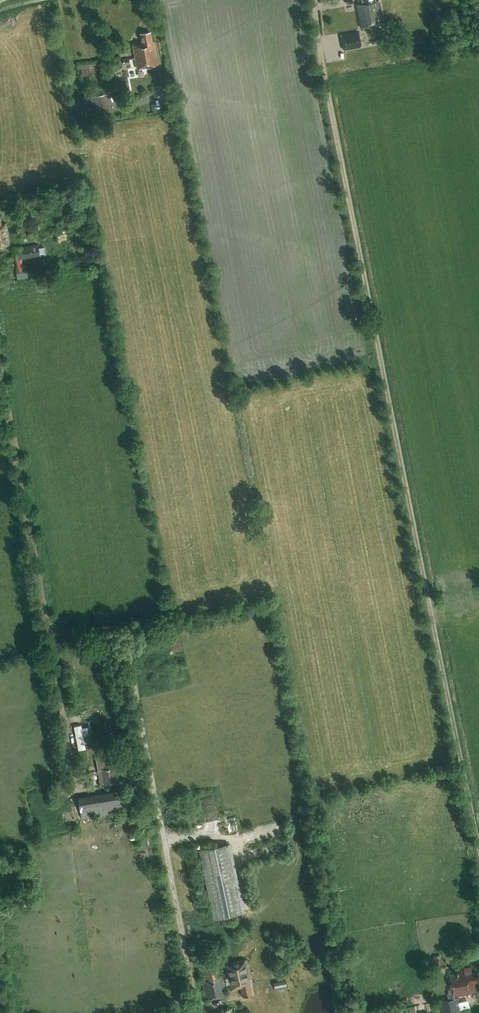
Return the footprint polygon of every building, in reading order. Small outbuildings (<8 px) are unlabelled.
[(383,24),(378,1),(375,2),(374,0),(358,0),(359,4),(356,5),(361,28),(383,24)] [(358,31),(341,34),(343,50),(361,47),(358,31)] [(133,44),(137,69),(159,65),(154,41),(153,42),(151,32),(140,34),(142,42),(133,44)] [(94,96),(98,115),(110,113),(106,93),(94,96)] [(11,245),(7,223),(2,224),(0,216),(0,247),(11,245)] [(22,258),(40,255),(39,244),(14,248),(18,271),(23,270),(22,258)] [(39,285),(40,294),(51,292),(49,284),(39,285)] [(84,734),(89,734),(88,724),(74,725),(76,748),(85,748),(84,734)] [(101,787),(121,783),(117,761),(113,761),(112,756),(96,758),(98,770),(101,787)] [(54,788),(55,795),(65,793),(63,787),(54,788)] [(81,818),(126,810),(125,801),(138,799),(137,791),(124,793),(123,789),(78,797),(81,818)] [(230,845),(215,848),(199,851),(213,918),(244,912),(230,845)] [(225,964),(230,989),(240,987),(242,995),(252,993),(249,979),(250,978),(246,959),(225,964)] [(206,1000),(227,996),(222,975),(220,965),(203,969),(205,979),(201,979),(206,1000)] [(472,968),(471,965),(464,967),(465,971),(450,975),(453,992),(448,993),(449,999),(439,1001),(442,1012),(462,1012),(461,1008),(470,1007),(468,1000),(459,1002),(458,997),(455,998),(454,995),(476,991),(474,982),(478,981),(476,972),(472,973),(472,968)] [(275,990),(287,987),(284,976),(272,979),(275,990)]
